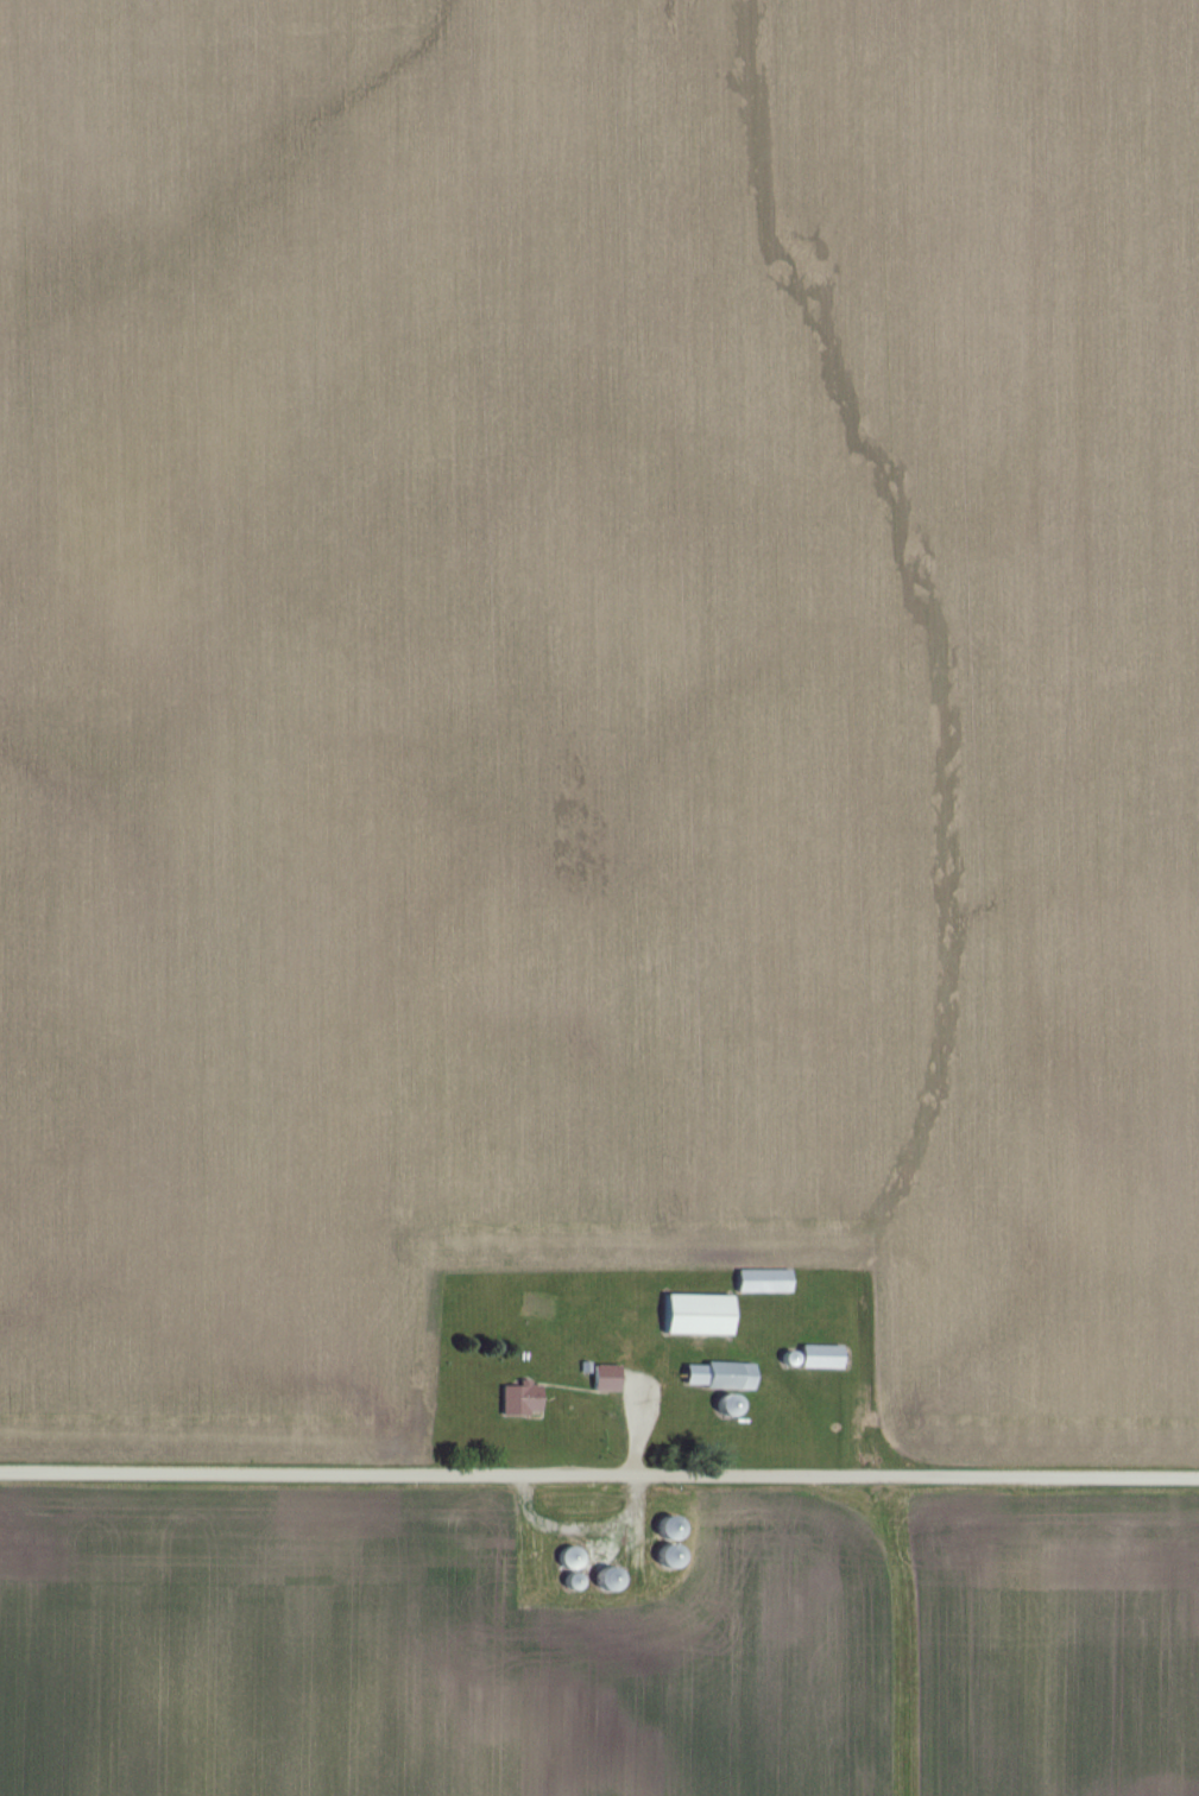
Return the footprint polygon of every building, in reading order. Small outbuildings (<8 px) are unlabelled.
[(738,1294),(790,1294),(790,1273),(747,1273),(747,1274),(738,1274),(738,1294)] [(595,1393),(619,1394),(620,1368),(596,1368),(595,1393)]
